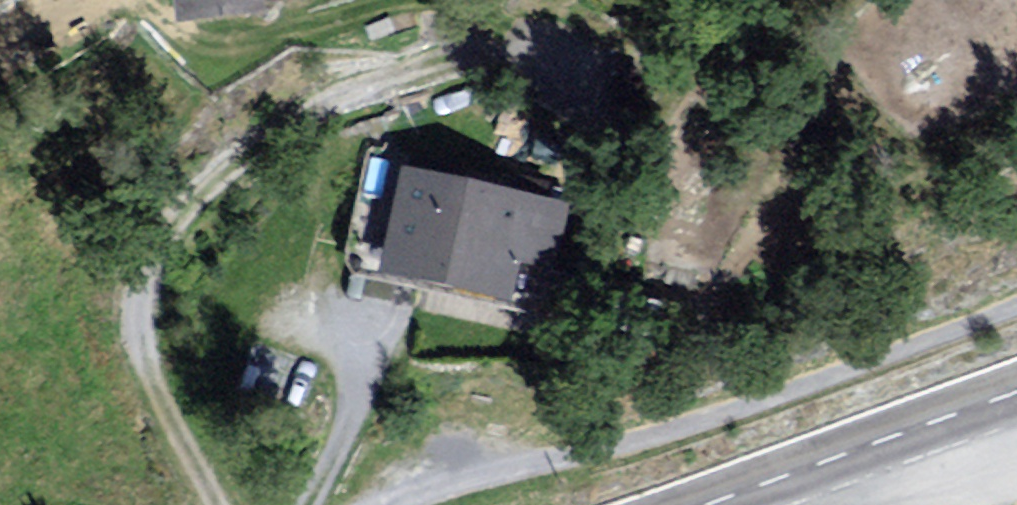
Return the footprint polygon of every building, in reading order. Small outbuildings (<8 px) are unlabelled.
[(185,25),(331,5),(330,0),(182,0),(185,25)] [(562,209),(392,171),(369,273),(539,310),(562,209)]
